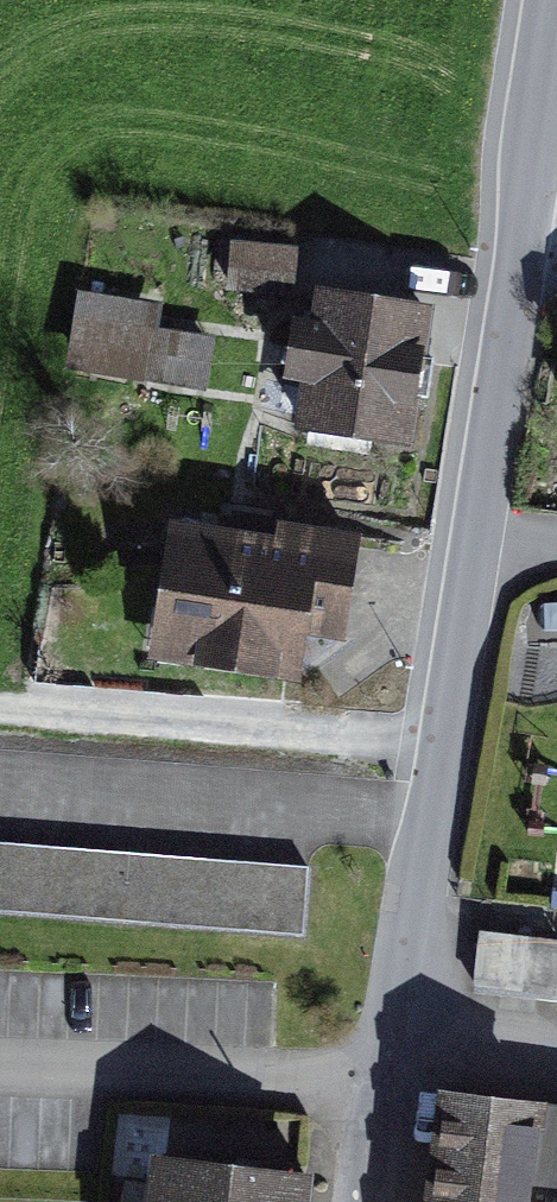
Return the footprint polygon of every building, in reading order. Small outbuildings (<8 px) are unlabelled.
[(296,289),(298,238),(232,236),(230,289),(293,292),(294,288),(296,289)] [(77,287),(69,367),(150,375),(158,295),(77,287)] [(429,326),(302,307),(281,445),(408,464),(429,326)] [(273,557),(168,541),(150,662),(297,684),(302,651),(348,658),(364,550),(276,537),(273,557)] [(0,862),(0,928),(309,949),(314,884),(0,862)] [(482,925),(475,977),(554,988),(556,968),(556,935),(482,925)] [(446,1084),(433,1201),(556,1201),(556,1096),(446,1084)] [(129,1182),(127,1201),(297,1201),(297,1200),(129,1182)]
